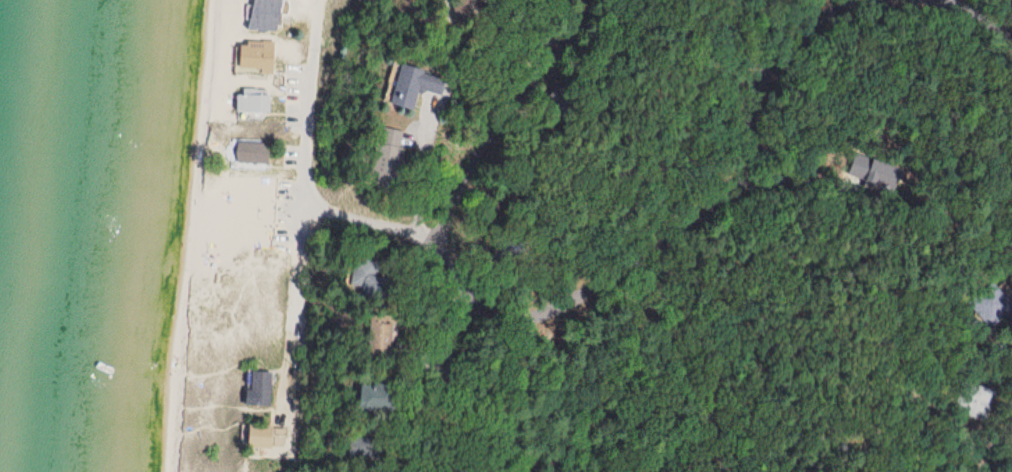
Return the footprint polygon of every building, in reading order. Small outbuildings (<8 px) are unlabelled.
[(291,30),(291,0),(262,0),(262,30),(291,30)] [(251,42),(251,72),(285,72),(285,42),(251,42)] [(253,372),(253,407),(270,407),(270,372),(253,372)] [(281,450),(281,426),(257,426),(257,450),(281,450)]
